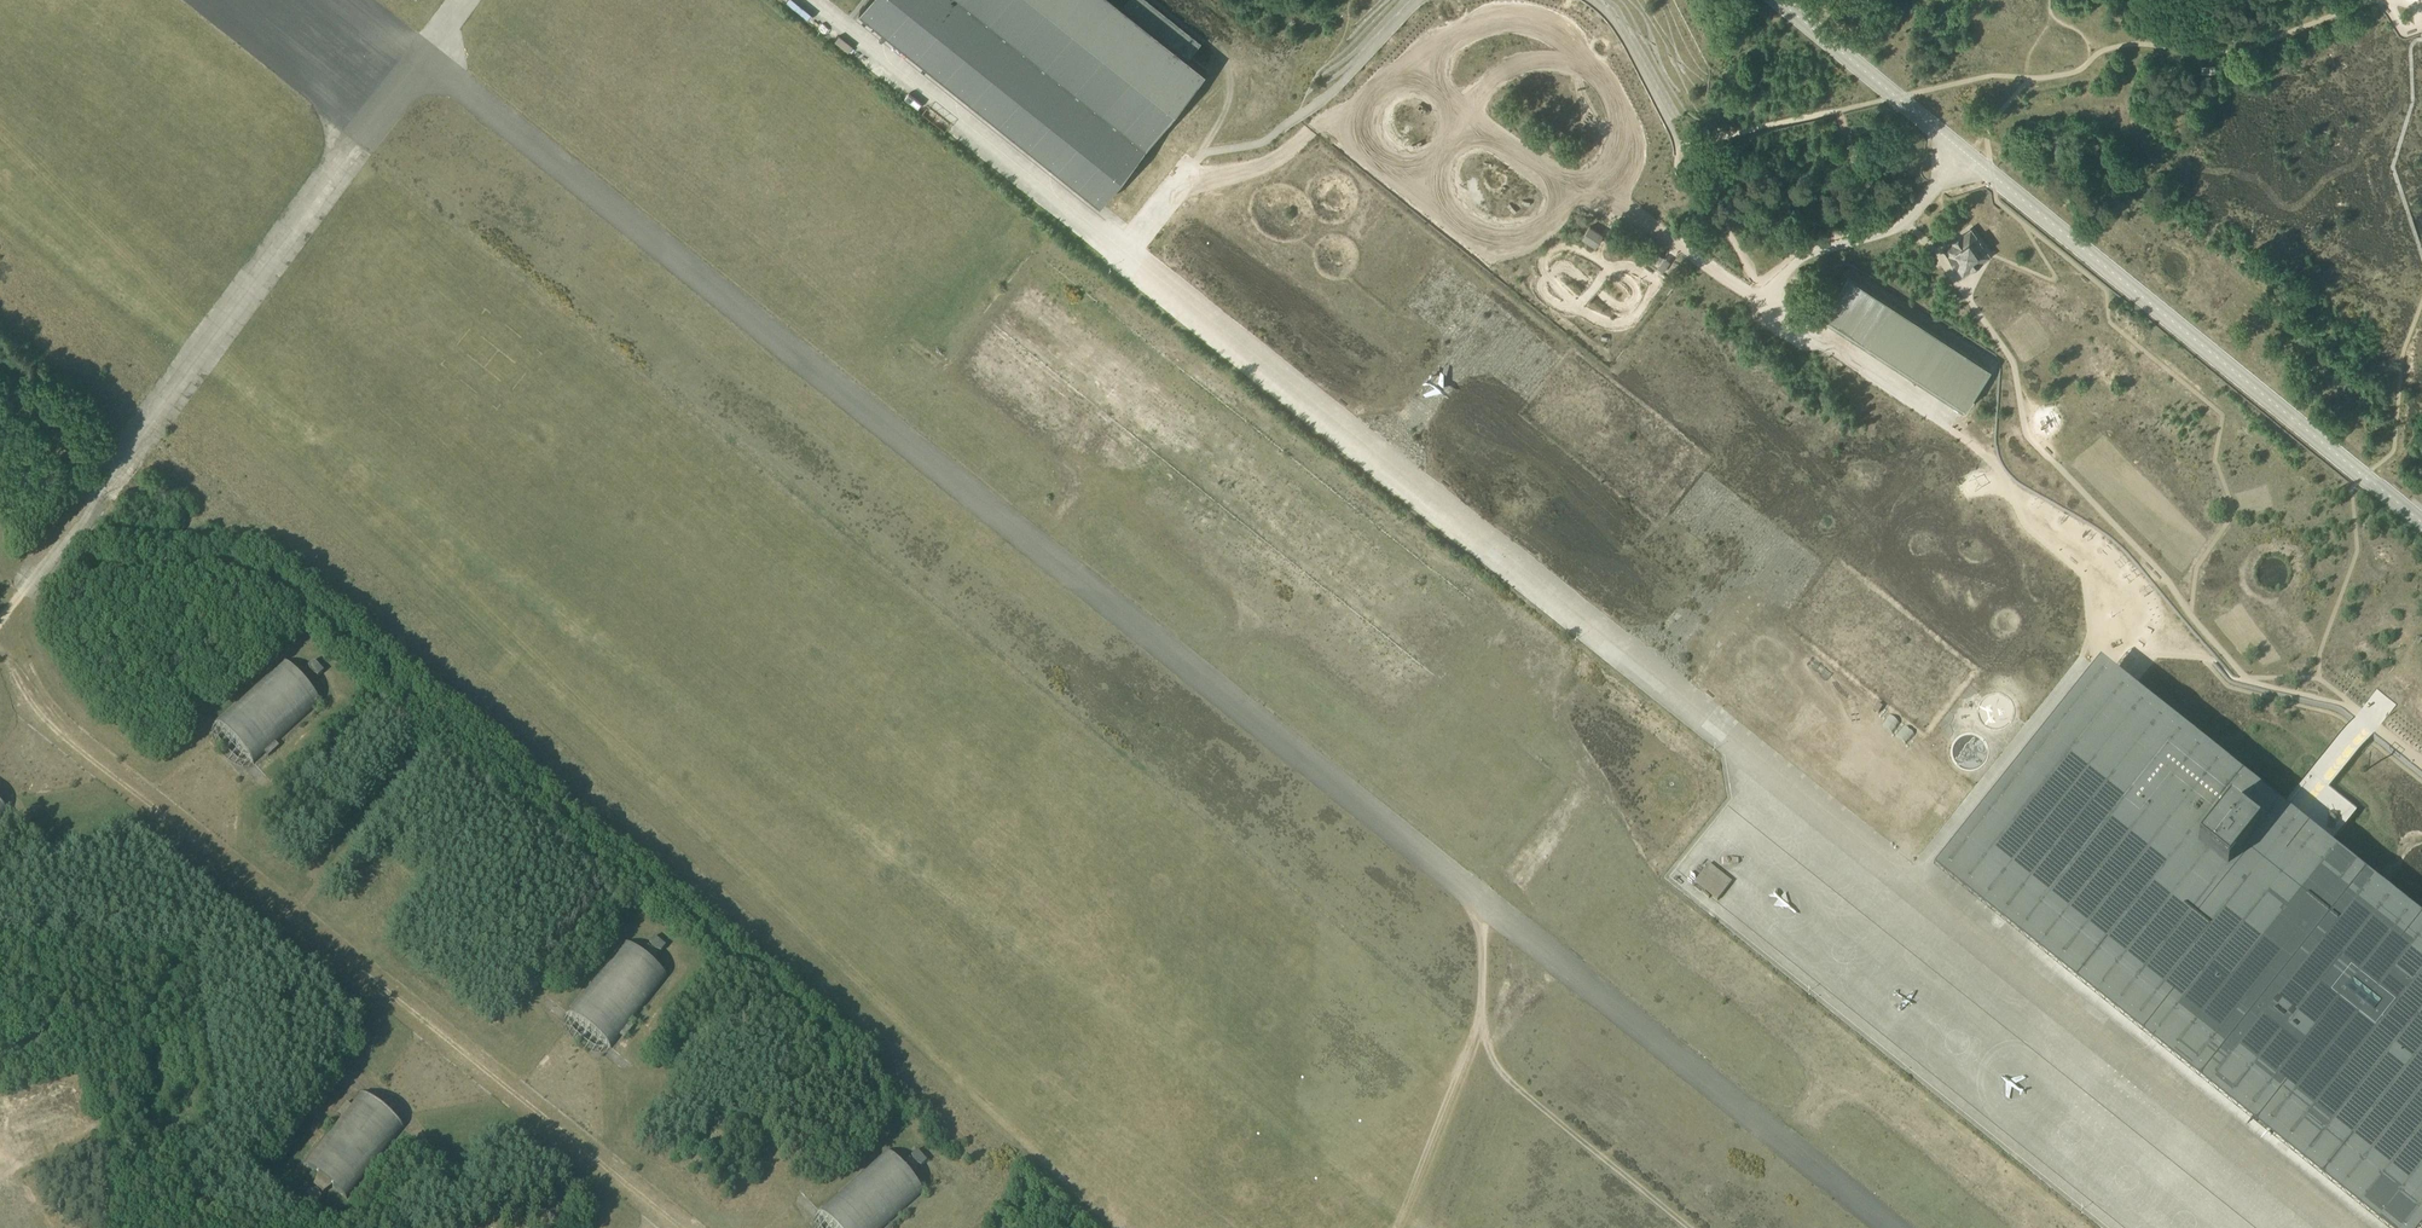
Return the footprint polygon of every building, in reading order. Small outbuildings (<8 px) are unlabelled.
[(1101,202),(1206,70),(1189,57),(1201,42),(1149,0),(1127,0),(1124,4),(1118,0),(868,0),(860,9),(1101,202)] [(2202,73),(2216,72),(2216,65),(2201,65),(2202,73)] [(1604,234),(1590,225),(1582,237),(1596,246),(1604,234)] [(1971,227),(1942,247),(1964,275),(1970,271),(1987,259),(1992,256),(1971,227)] [(1962,410),(1990,367),(1847,274),(1819,316),(1962,410)] [(305,671),(295,676),(282,662),(215,723),(253,765),(265,754),(267,757),(279,747),(276,744),(320,703),(308,690),(314,681),(305,671)] [(313,662),(308,667),(310,675),(318,678),(323,673),(313,662)] [(2366,1227),(2421,1227),(2421,913),(2125,691),(2095,668),(1929,876),(2366,1227)] [(397,776),(408,762),(397,753),(386,767),(397,776)] [(8,812),(0,806),(0,822),(8,812)] [(649,944),(652,951),(660,953),(665,947),(654,938),(649,944)] [(633,1028),(629,1025),(667,978),(652,966),(657,955),(647,948),(638,954),(623,943),(566,1014),(611,1048),(620,1037),(624,1040),(633,1028)] [(322,1194),(332,1188),(347,1199),(403,1130),(359,1094),(350,1105),(347,1103),(337,1115),(340,1118),(303,1164),(316,1175),(315,1176),(317,1177),(313,1187),(322,1194)] [(923,1193),(911,1180),(917,1169),(909,1160),(897,1165),(885,1152),(819,1212),(833,1227),(886,1227),(923,1193)] [(911,1156),(913,1165),(920,1167),(926,1162),(916,1152),(911,1156)] [(321,1199),(317,1191),(309,1190),(305,1196),(316,1205),(321,1199)]
